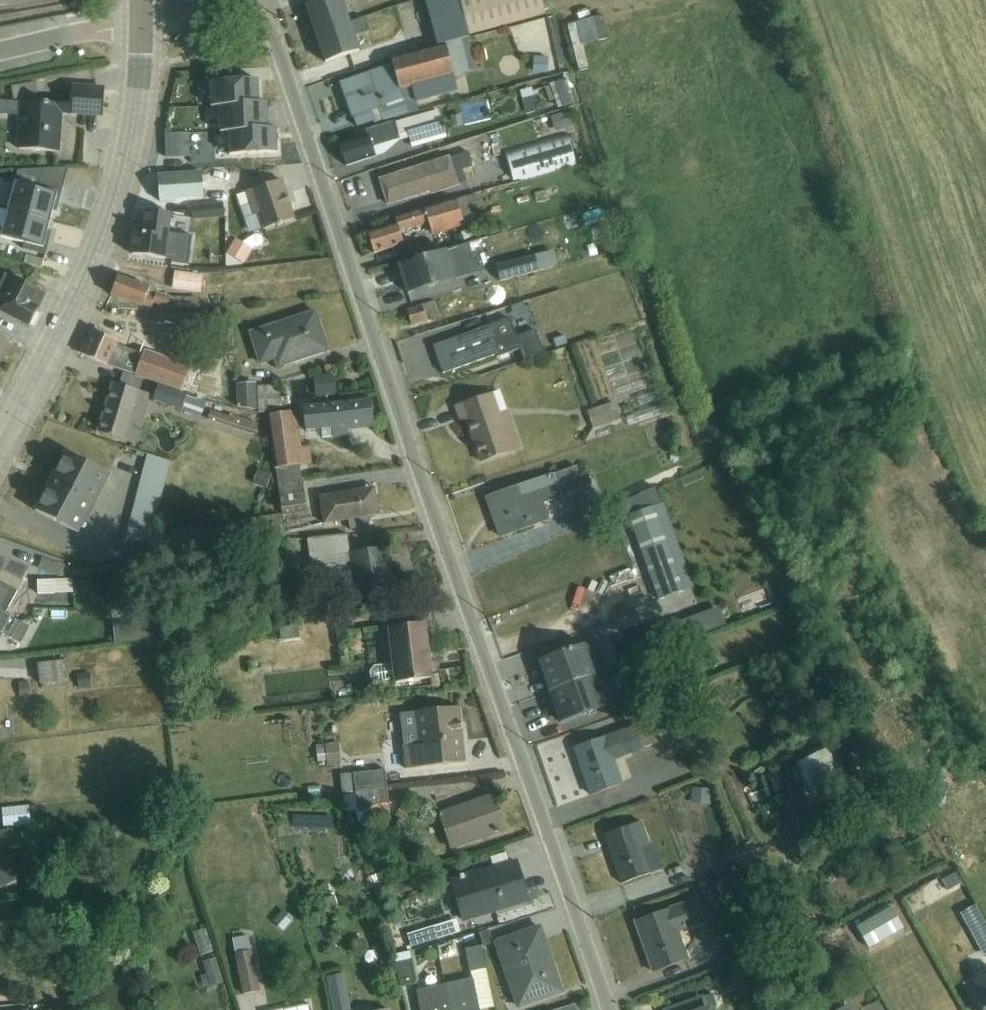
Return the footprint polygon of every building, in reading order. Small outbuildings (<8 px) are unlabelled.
[(350,23),(342,0),(327,0),(306,6),(316,35),(350,23)] [(437,47),(446,46),(470,39),(468,33),(544,12),(544,11),(554,9),(552,0),(425,0),(437,47)] [(548,46),(554,69),(562,67),(549,16),(515,24),(522,52),(548,46)] [(576,23),(582,45),(607,40),(601,17),(576,23)] [(350,23),(316,35),(325,64),(360,52),(350,23)] [(582,45),(576,23),(566,26),(579,73),(588,70),(582,45)] [(446,46),(454,76),(478,70),(470,39),(446,46)] [(400,91),(454,76),(446,46),(437,47),(391,59),(393,66),(400,91)] [(530,57),(529,73),(547,74),(548,58),(530,57)] [(400,91),(393,66),(341,85),(352,117),(356,127),(370,122),(372,123),(419,112),(417,104),(458,93),(454,76),(400,91)] [(269,92),(264,74),(197,93),(201,110),(269,92)] [(570,90),(566,79),(549,85),(558,109),(575,103),(571,90),(570,90)] [(105,90),(72,88),(70,106),(0,101),(0,114),(22,116),(19,150),(60,153),(63,115),(103,116),(105,90)] [(531,90),(521,93),(527,115),(537,112),(531,90)] [(468,120),(491,118),(490,98),(466,100),(468,120)] [(406,118),(407,120),(395,123),(394,121),(366,129),(368,138),(340,147),(347,166),(386,154),(400,141),(409,139),(411,148),(448,139),(440,109),(406,118)] [(568,112),(551,117),(555,133),(572,128),(568,112)] [(567,135),(506,153),(513,181),(575,163),(567,135)] [(229,144),(233,166),(243,164),(240,143),(229,144)] [(463,170),(473,167),(468,153),(380,180),(381,182),(388,204),(388,206),(431,193),(432,196),(459,187),(458,185),(467,183),(463,170)] [(63,188),(68,169),(18,171),(15,183),(2,180),(0,186),(0,207),(9,209),(16,183),(39,189),(41,183),(63,188)] [(160,203),(204,199),(202,174),(158,177),(160,203)] [(249,234),(262,230),(262,231),(294,220),(281,181),(246,193),(237,196),(249,234)] [(16,183),(9,209),(8,211),(51,222),(53,212),(57,213),(63,188),(41,183),(39,189),(16,183)] [(476,195),(394,218),(396,225),(368,234),(374,255),(404,245),(400,233),(428,224),(432,237),(464,228),(463,224),(483,219),(476,195)] [(224,205),(190,207),(191,220),(225,218),(224,205)] [(51,222),(8,211),(1,238),(25,244),(23,249),(46,256),(52,233),(48,232),(51,222)] [(135,233),(132,256),(172,261),(171,264),(188,267),(192,237),(169,234),(172,215),(147,212),(143,234),(135,233)] [(243,264),(252,249),(236,239),(227,254),(243,264)] [(468,246),(399,265),(408,295),(476,274),(468,246)] [(553,252),(497,268),(501,282),(557,266),(553,252)] [(175,272),(172,291),(201,295),(203,276),(175,272)] [(14,280),(0,273),(0,314),(29,327),(37,308),(39,309),(46,295),(14,280)] [(143,308),(144,307),(152,310),(154,305),(167,310),(168,309),(185,309),(185,308),(199,308),(199,298),(171,298),(157,293),(155,298),(148,295),(150,289),(118,277),(111,296),(143,308)] [(407,310),(411,326),(440,318),(435,303),(407,310)] [(259,366),(274,361),(276,367),(327,351),(315,313),(249,334),(259,366)] [(524,361),(544,353),(535,330),(517,337),(510,319),(433,347),(443,375),(496,356),(497,358),(520,350),(524,361)] [(118,342),(118,343),(93,331),(82,355),(109,367),(136,377),(158,385),(188,394),(196,397),(204,374),(190,369),(191,365),(146,350),(145,352),(118,342)] [(338,395),(335,375),(314,377),(316,398),(338,395)] [(98,433),(135,445),(150,395),(113,384),(98,433)] [(258,412),(257,384),(236,384),(237,408),(258,412)] [(187,396),(188,394),(158,385),(153,401),(182,411),(182,410),(202,417),(207,403),(187,396)] [(258,387),(259,414),(281,413),(280,386),(258,387)] [(481,462),(521,448),(500,392),(456,408),(461,423),(467,421),(481,462)] [(323,439),(349,436),(349,431),(348,427),(374,424),(371,400),(303,408),(305,431),(322,429),(323,439)] [(614,402),(587,412),(593,429),(620,420),(614,402)] [(659,407),(625,418),(628,427),(662,416),(659,407)] [(259,424),(231,415),(230,418),(211,411),(208,422),(255,437),(259,424)] [(278,485),(302,481),(300,466),(312,464),(309,447),(300,449),(295,412),(267,416),(275,469),(276,469),(278,485)] [(66,453),(35,512),(79,536),(110,477),(66,453)] [(149,545),(152,532),(170,462),(148,455),(126,539),(149,545)] [(266,490),(272,474),(258,469),(252,484),(266,490)] [(561,498),(585,489),(582,480),(588,478),(586,471),(579,473),(578,469),(486,499),(487,500),(501,538),(550,521),(544,504),(561,498)] [(302,481),(278,485),(282,517),(306,513),(302,481)] [(324,525),(349,521),(350,530),(370,527),(368,518),(380,516),(375,488),(320,497),(324,525)] [(655,489),(623,503),(658,601),(693,588),(663,505),(661,506),(655,489)] [(152,532),(149,545),(145,558),(283,541),(280,515),(152,532)] [(307,540),(313,581),(336,577),(339,600),(392,592),(385,550),(350,553),(348,536),(307,540)] [(75,604),(73,579),(38,581),(38,594),(55,594),(55,605),(75,604)] [(0,581),(0,611),(5,614),(18,591),(0,581)] [(73,619),(73,607),(52,608),(53,619),(73,619)] [(719,608),(664,629),(671,646),(726,625),(719,608)] [(421,609),(388,615),(390,629),(423,625),(421,609)] [(10,640),(20,622),(5,614),(0,611),(0,635),(10,640)] [(128,613),(117,614),(120,643),(131,642),(128,613)] [(281,641),(299,639),(297,622),(279,624),(281,641)] [(429,663),(425,624),(423,625),(390,629),(388,629),(392,665),(374,667),(370,672),(371,679),(376,683),(394,681),(394,684),(432,680),(431,675),(435,671),(434,666),(429,663)] [(566,652),(538,662),(545,681),(550,693),(606,672),(595,641),(566,652)] [(63,661),(38,664),(40,684),(65,682),(63,661)] [(598,710),(617,703),(606,672),(550,693),(561,724),(598,710)] [(90,675),(77,676),(78,691),(91,689),(90,675)] [(29,682),(19,683),(20,698),(31,697),(29,682)] [(418,747),(402,748),(405,770),(465,763),(459,708),(414,713),(418,747)] [(653,721),(574,749),(591,796),(623,785),(622,781),(632,778),(626,760),(632,758),(631,755),(644,750),(643,749),(660,743),(661,745),(675,740),(666,715),(653,720),(653,721)] [(327,766),(341,765),(339,743),(326,744),(326,749),(316,750),(317,763),(327,762),(327,766)] [(832,747),(796,763),(808,792),(803,794),(809,811),(823,806),(821,801),(850,788),(832,747)] [(344,794),(386,789),(385,771),(353,774),(340,776),(342,794),(344,794)] [(386,789),(344,794),(349,829),(371,826),(390,823),(386,789)] [(494,796),(439,815),(451,849),(506,830),(494,796)] [(4,828),(31,825),(29,806),(3,809),(4,828)] [(298,825),(336,826),(337,814),(299,812),(298,825)] [(643,849),(650,847),(641,823),(605,836),(622,885),(651,874),(643,849)] [(506,853),(491,858),(494,870),(510,865),(506,853)] [(17,886),(14,855),(0,857),(0,888),(17,886)] [(494,870),(451,883),(461,916),(527,896),(517,863),(510,865),(494,870)] [(372,892),(385,888),(380,874),(368,878),(372,892)] [(953,875),(940,882),(947,896),(960,890),(953,875)] [(320,901),(325,919),(340,915),(335,897),(320,901)] [(696,899),(668,909),(668,911),(635,922),(653,973),(686,962),(686,963),(690,961),(679,933),(705,924),(696,899)] [(960,914),(983,957),(985,956),(985,926),(975,906),(960,914)] [(283,910),(273,922),(284,931),(294,919),(283,910)] [(457,920),(407,935),(411,948),(461,933),(457,920)] [(540,928),(494,944),(517,1009),(562,993),(540,928)] [(214,953),(207,930),(194,934),(201,957),(214,953)] [(495,1008),(479,934),(463,939),(465,950),(466,950),(472,979),(444,985),(450,1009),(485,1009),(495,1008)] [(229,954),(235,953),(236,955),(235,955),(243,995),(260,991),(252,951),(248,936),(233,940),(233,941),(226,942),(229,954)] [(458,940),(438,947),(441,957),(462,950),(458,940)] [(412,960),(409,961),(407,953),(395,955),(396,963),(394,964),(399,987),(417,984),(412,960)] [(207,974),(201,976),(205,988),(210,986),(211,987),(224,984),(216,958),(203,962),(207,974)] [(333,1009),(350,1009),(344,974),(327,977),(333,1009)] [(973,981),(978,990),(972,993),(981,1009),(985,1009),(985,974),(973,981)] [(417,990),(421,1009),(450,1009),(444,985),(417,990)] [(664,1009),(709,1009),(703,995),(664,1009)] [(72,1002),(60,1005),(59,1002),(31,1008),(31,1009),(74,1009),(72,1002)]
